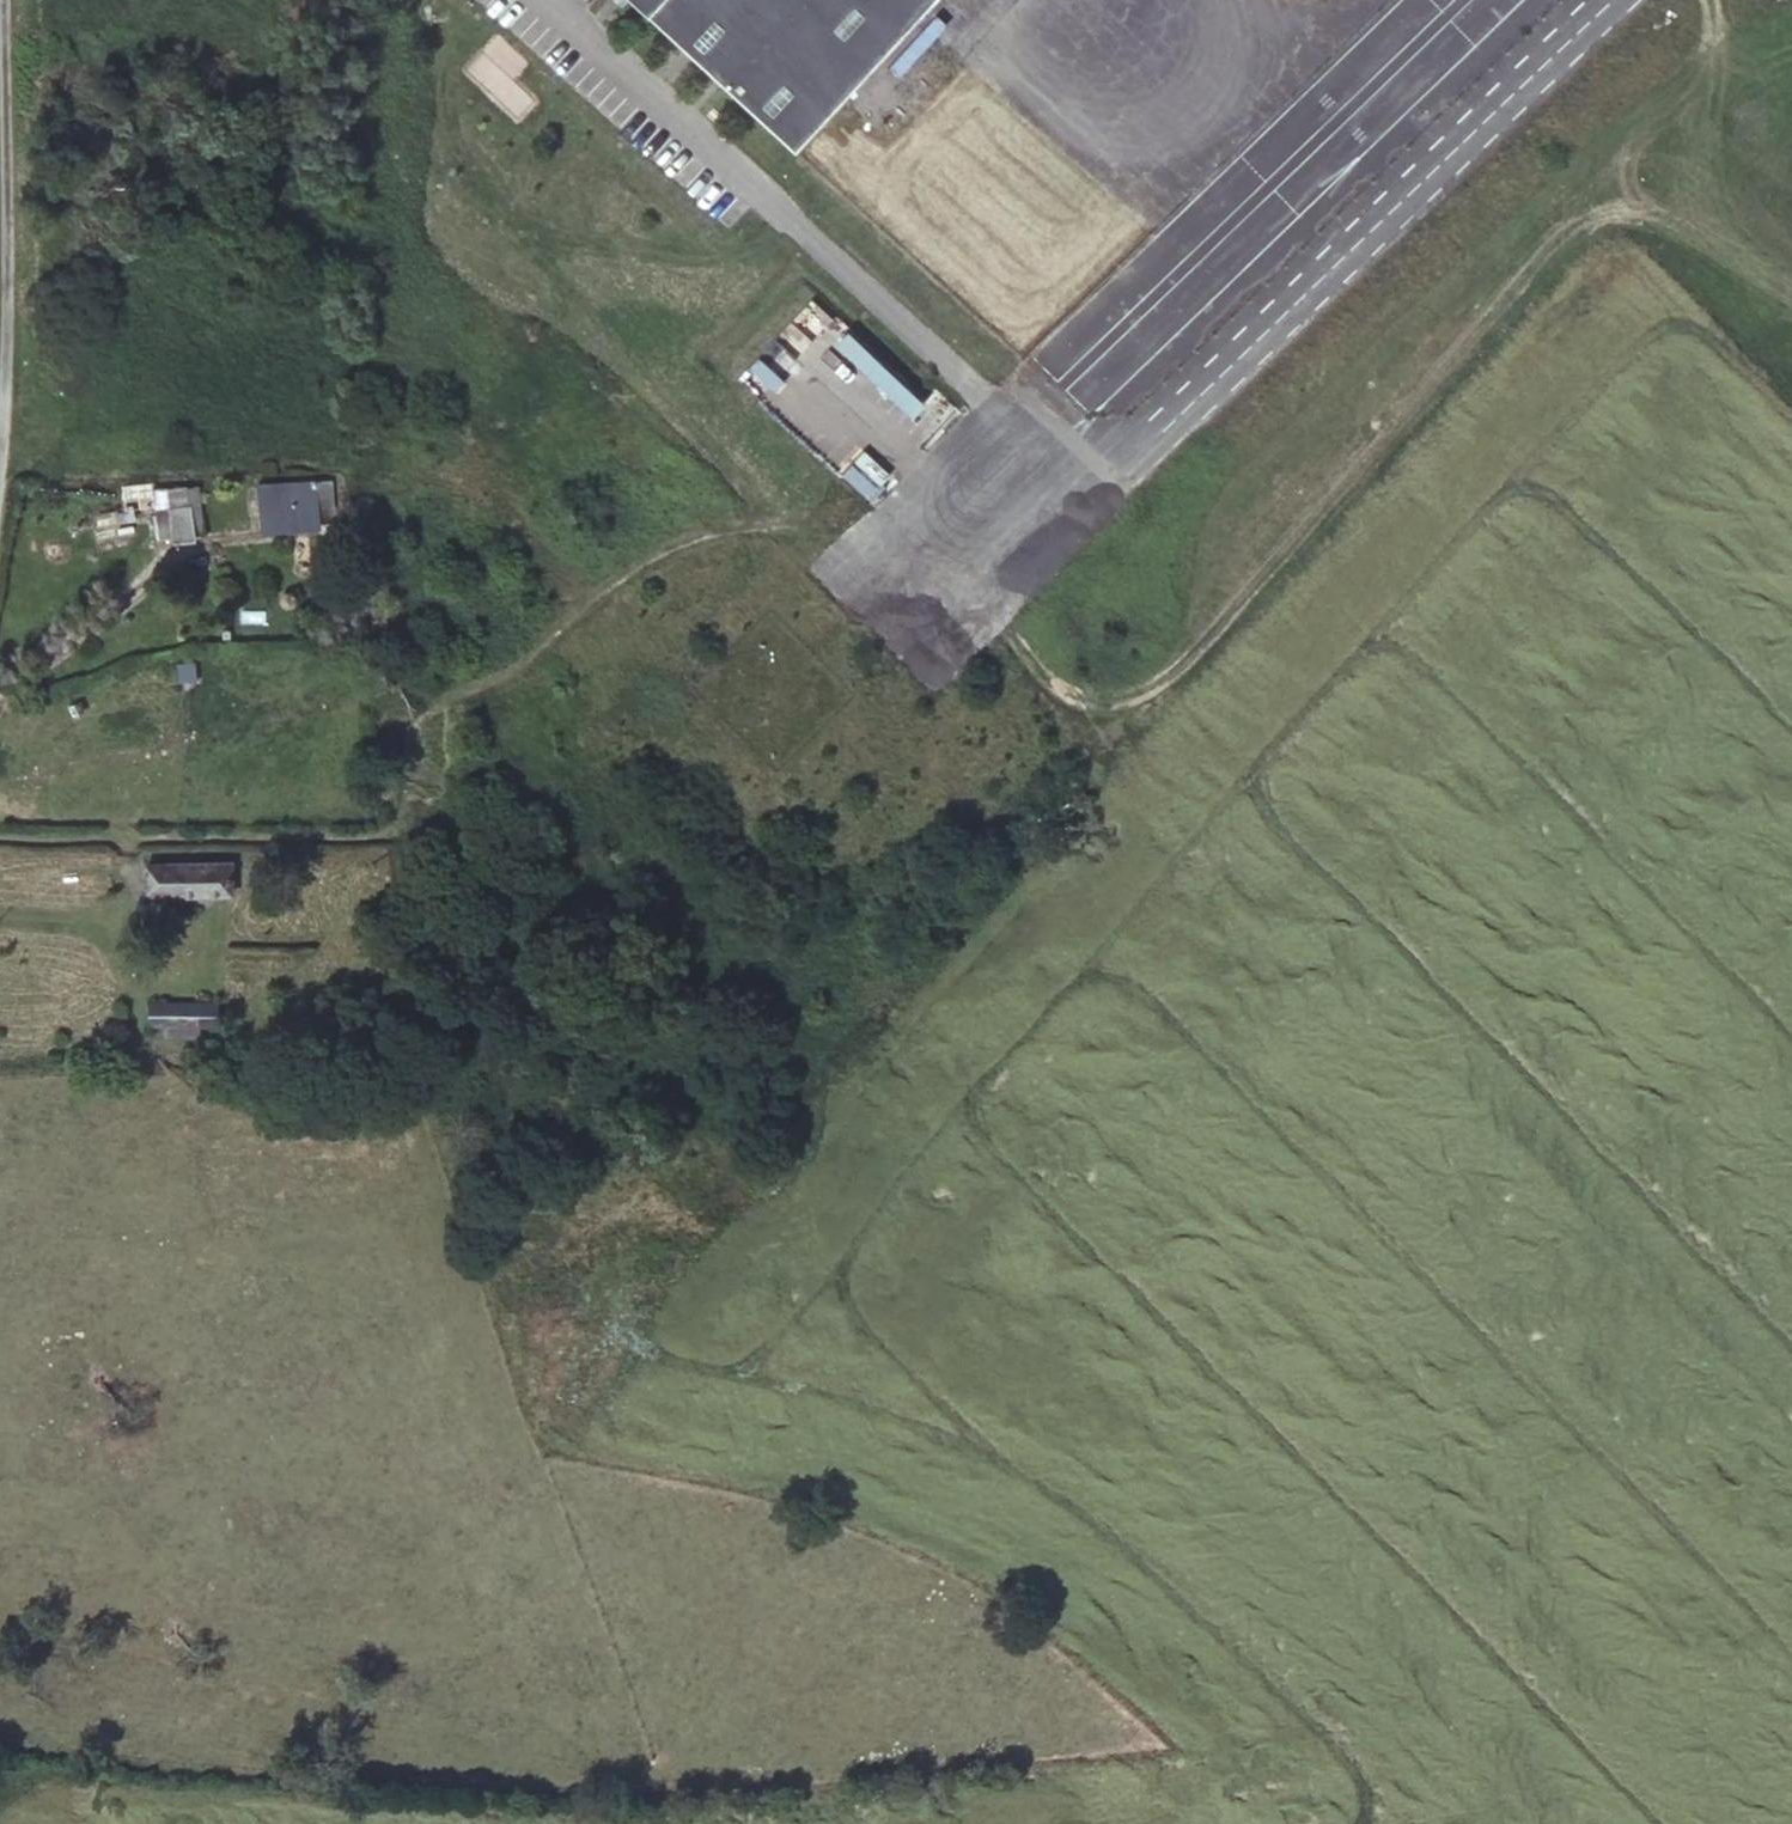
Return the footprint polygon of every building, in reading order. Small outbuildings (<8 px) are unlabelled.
[(793,149),(909,23),(930,0),(631,0),(793,149)] [(331,482),(256,485),(262,532),(316,527),(316,525),(331,522),(331,482)] [(201,535),(197,490),(168,493),(170,510),(156,512),(158,540),(201,535)] [(229,862),(144,865),(145,897),(229,895),(229,862)] [(197,1028),(197,1003),(148,1003),(148,1028),(164,1029),(163,1039),(197,1039),(197,1028)] [(214,1003),(197,1003),(197,1028),(213,1028),(214,1003)]
